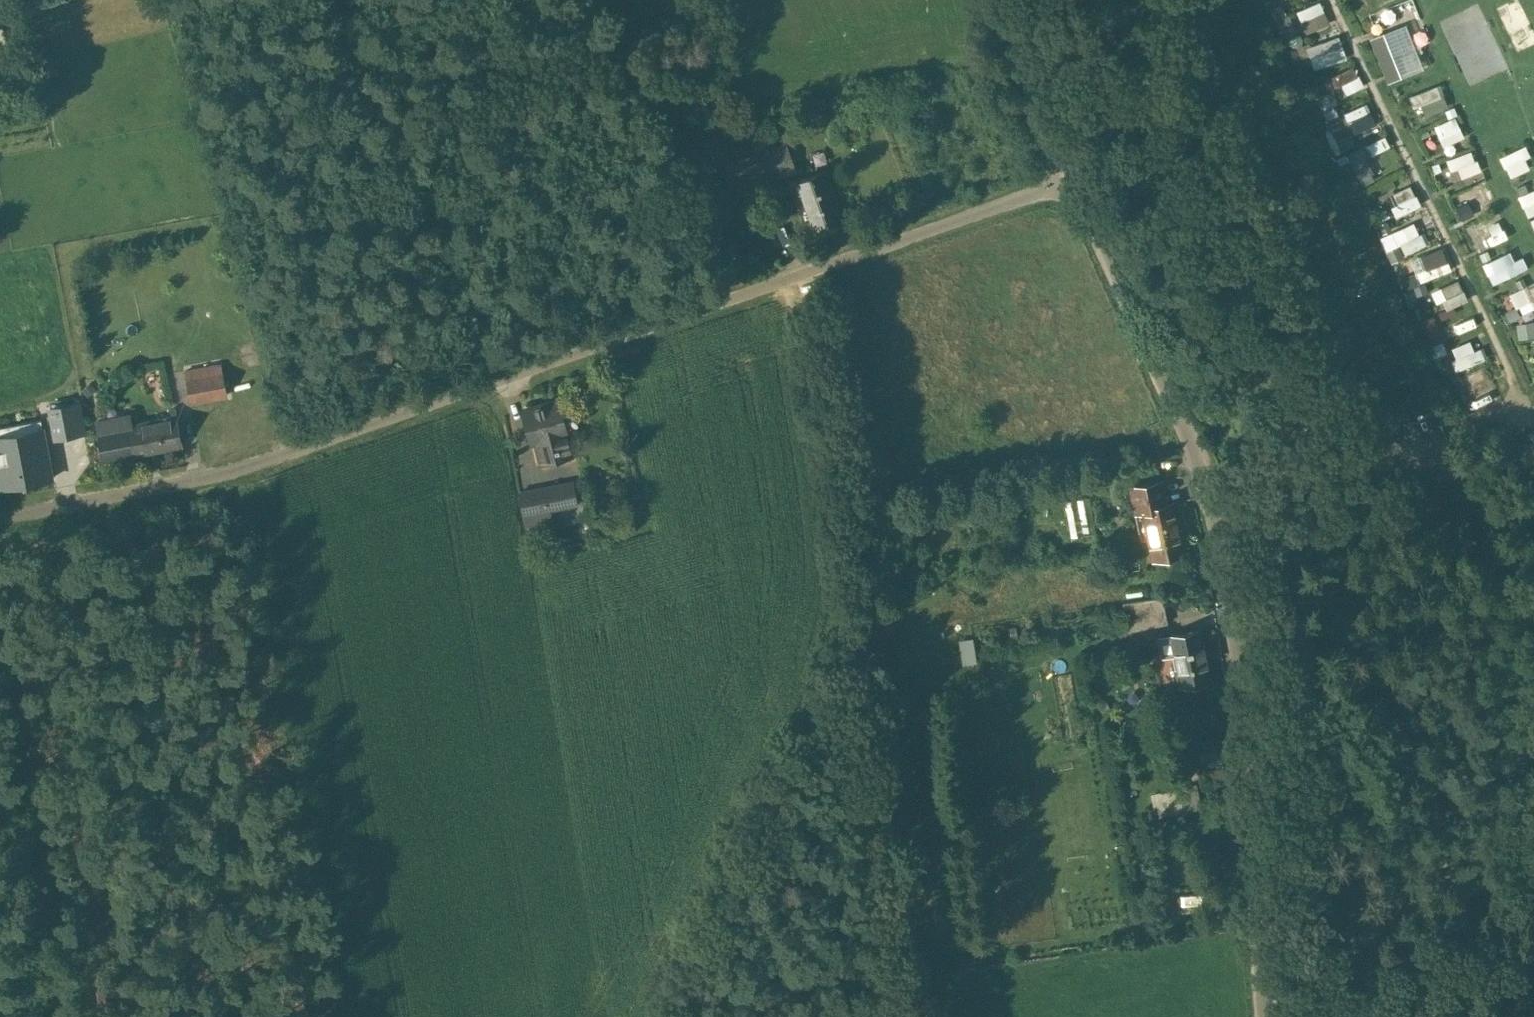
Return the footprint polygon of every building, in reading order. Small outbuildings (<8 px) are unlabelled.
[(1302,9),(1312,31),(1336,21),(1327,0),(1322,0),(1302,9)] [(1272,11),(1285,39),(1301,31),(1288,3),(1272,11)] [(1376,36),(1371,38),(1390,83),(1401,78),(1383,33),(1376,36)] [(1311,45),(1319,69),(1353,57),(1345,34),(1311,45)] [(1359,64),(1315,84),(1322,99),(1365,79),(1359,64)] [(1413,93),(1417,105),(1449,93),(1445,82),(1413,93)] [(1423,114),(1453,102),(1450,95),(1420,106),(1423,114)] [(1372,100),(1348,111),(1357,132),(1382,121),(1372,100)] [(1460,114),(1438,124),(1447,144),(1470,134),(1460,114)] [(1366,171),(1354,176),(1359,188),(1406,167),(1395,143),(1361,159),(1366,171)] [(1533,167),(1533,156),(1528,143),(1504,154),(1514,176),(1533,167)] [(777,146),(724,165),(734,191),(787,172),(777,146)] [(1478,147),(1449,156),(1454,169),(1462,167),(1465,176),(1485,169),(1478,147)] [(825,173),(798,182),(813,226),(840,217),(825,173)] [(1396,204),(1399,213),(1425,205),(1419,183),(1399,188),(1403,203),(1396,204)] [(1465,217),(1480,211),(1476,199),(1461,204),(1465,217)] [(1495,216),(1472,226),(1480,244),(1503,234),(1495,216)] [(1396,258),(1432,243),(1422,218),(1386,233),(1396,258)] [(1488,260),(1495,281),(1527,270),(1519,249),(1488,260)] [(1445,308),(1472,296),(1463,276),(1436,288),(1445,308)] [(1512,291),(1519,306),(1533,299),(1533,282),(1512,291)] [(819,303),(815,291),(803,295),(807,307),(819,303)] [(1424,318),(1435,342),(1449,336),(1438,312),(1424,318)] [(1479,314),(1459,321),(1462,330),(1482,323),(1479,314)] [(1533,334),(1533,320),(1521,321),(1522,335),(1533,334)] [(1458,367),(1492,359),(1488,340),(1458,346),(1460,356),(1456,357),(1458,367)] [(221,364),(184,371),(189,401),(226,394),(221,364)] [(1474,408),(1502,397),(1498,388),(1470,399),(1474,408)] [(555,401),(522,410),(530,441),(537,439),(541,452),(537,452),(540,464),(571,456),(564,432),(565,431),(561,416),(572,413),(568,396),(555,400),(555,401)] [(81,403),(49,409),(54,437),(86,431),(81,403)] [(156,420),(130,425),(128,415),(96,421),(103,460),(180,445),(173,409),(154,413),(156,420)] [(28,436),(30,444),(0,450),(0,456),(4,480),(54,470),(46,433),(28,436)] [(1160,480),(1130,487),(1135,513),(1142,511),(1142,509),(1165,504),(1160,480)] [(573,481),(517,492),(522,515),(577,504),(573,481)] [(1075,497),(1075,529),(1096,529),(1096,497),(1075,497)] [(1165,504),(1142,509),(1142,511),(1152,560),(1183,553),(1172,502),(1165,504)] [(1161,597),(1122,603),(1127,631),(1165,623),(1161,597)] [(1199,630),(1168,637),(1172,655),(1179,685),(1209,679),(1199,630)] [(1168,637),(1159,639),(1163,657),(1172,655),(1168,637)] [(1223,766),(1211,767),(1212,779),(1224,778),(1223,766)] [(1196,785),(1151,795),(1156,816),(1200,806),(1196,785)]
